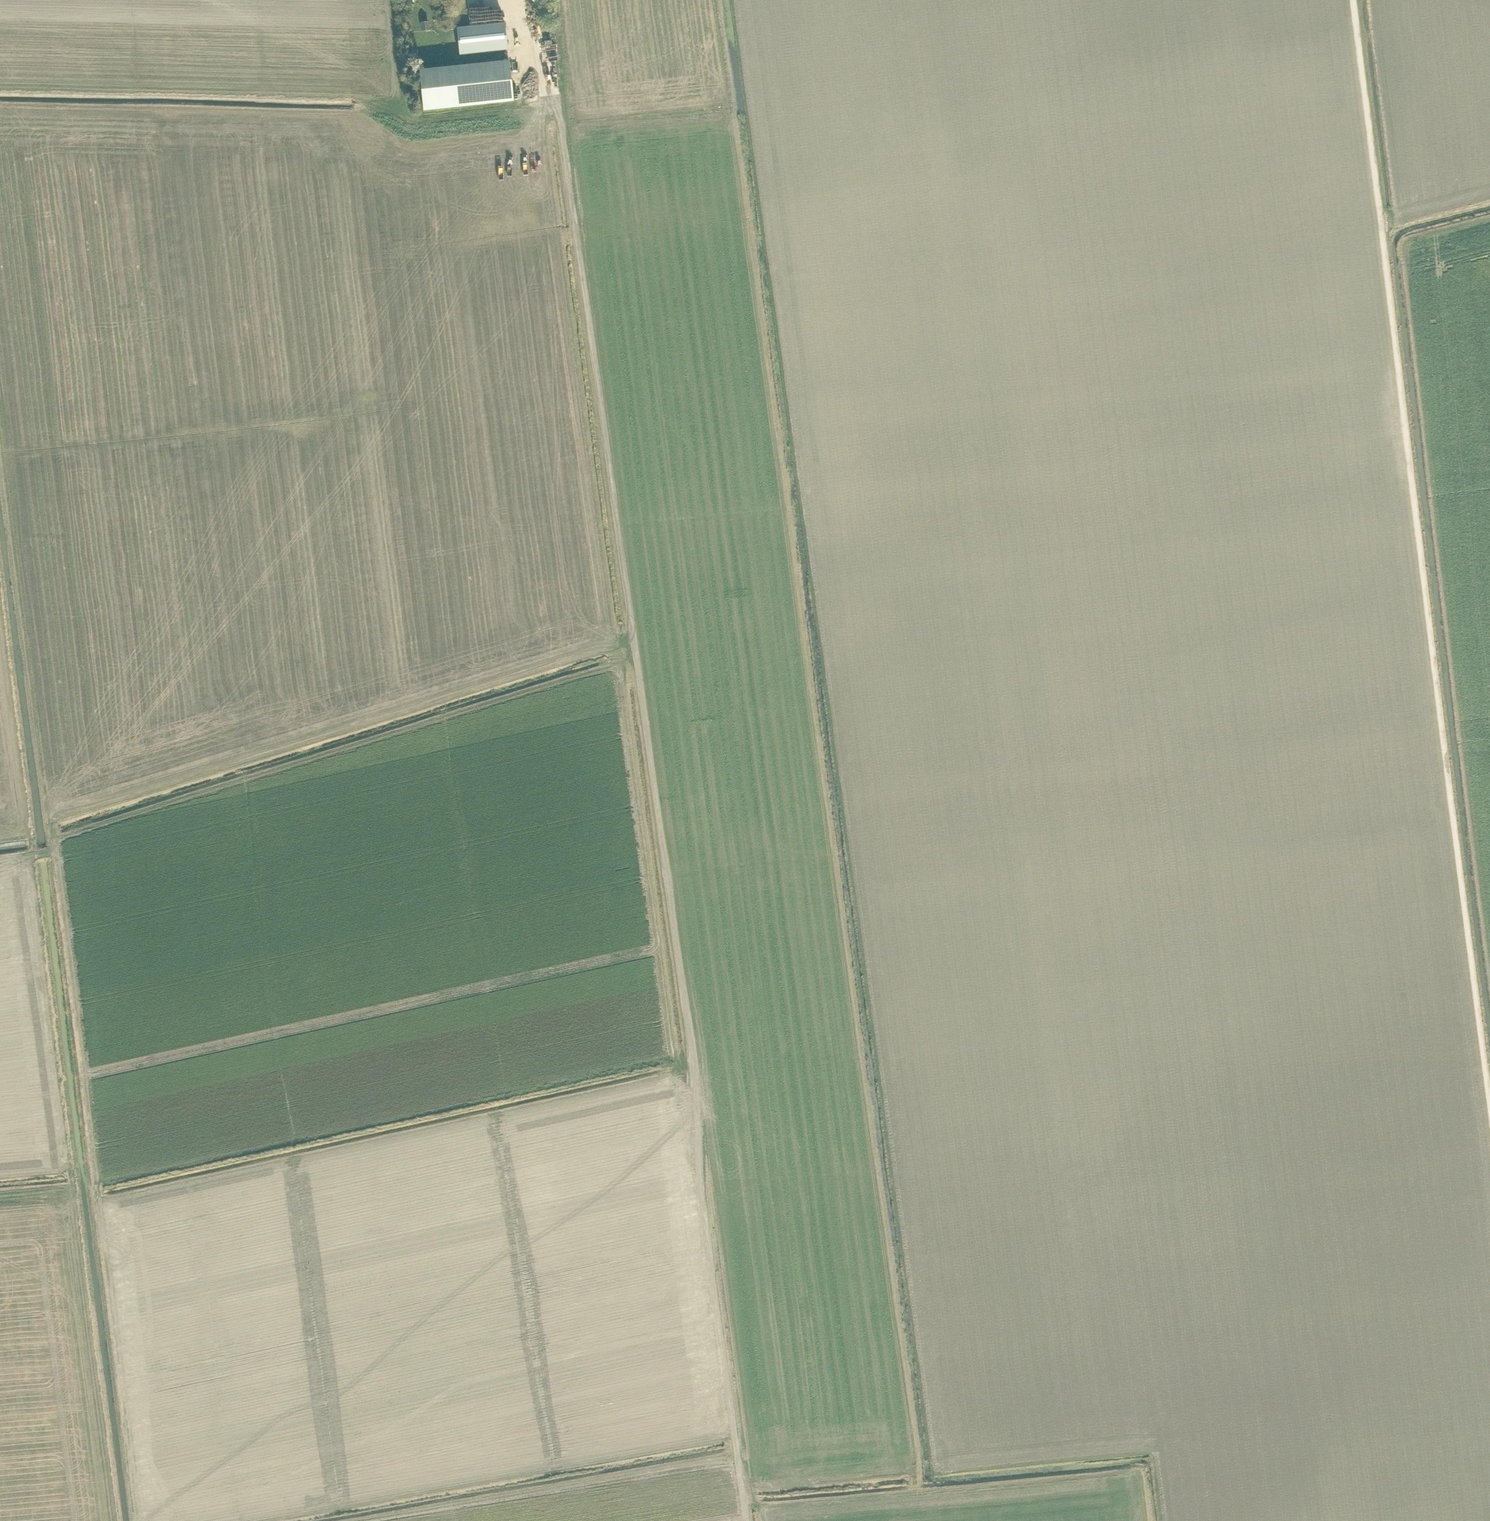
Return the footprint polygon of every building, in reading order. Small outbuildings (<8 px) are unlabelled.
[(430,30),(429,22),(421,23),(422,31),(430,30)] [(459,55),(507,49),(504,24),(456,29),(459,55)] [(421,93),(423,111),(513,101),(509,61),(419,71),(421,93)]
